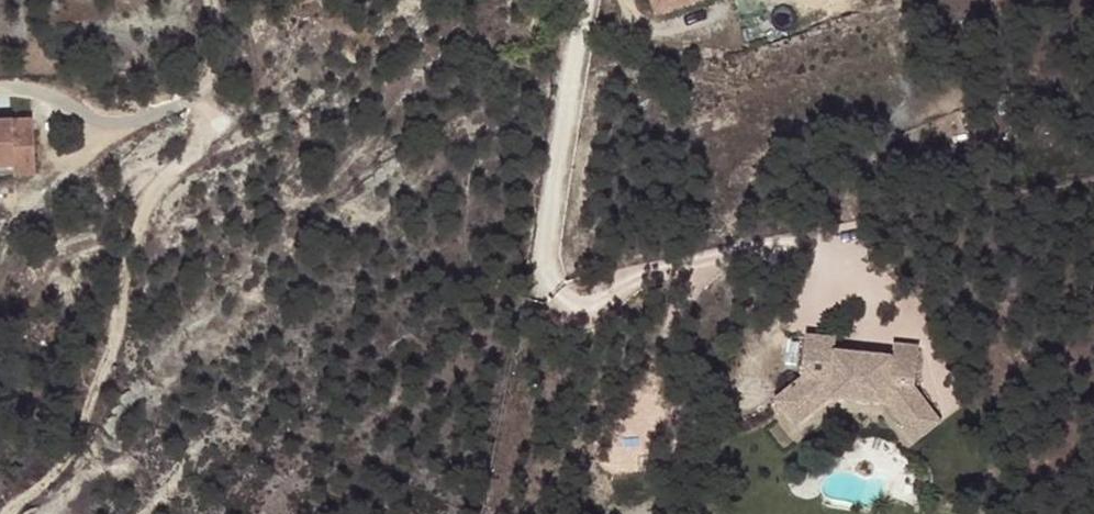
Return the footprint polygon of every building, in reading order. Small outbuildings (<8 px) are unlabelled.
[(656,15),(704,0),(651,0),(656,15)] [(19,183),(18,126),(0,126),(0,184),(19,183)] [(807,337),(803,379),(830,382),(829,399),(887,404),(906,429),(931,410),(915,389),(919,347),(895,345),(894,359),(836,353),(837,340),(807,337)] [(803,379),(776,401),(796,426),(829,399),(830,382),(803,379)] [(931,410),(906,429),(916,442),(941,423),(931,410)]
